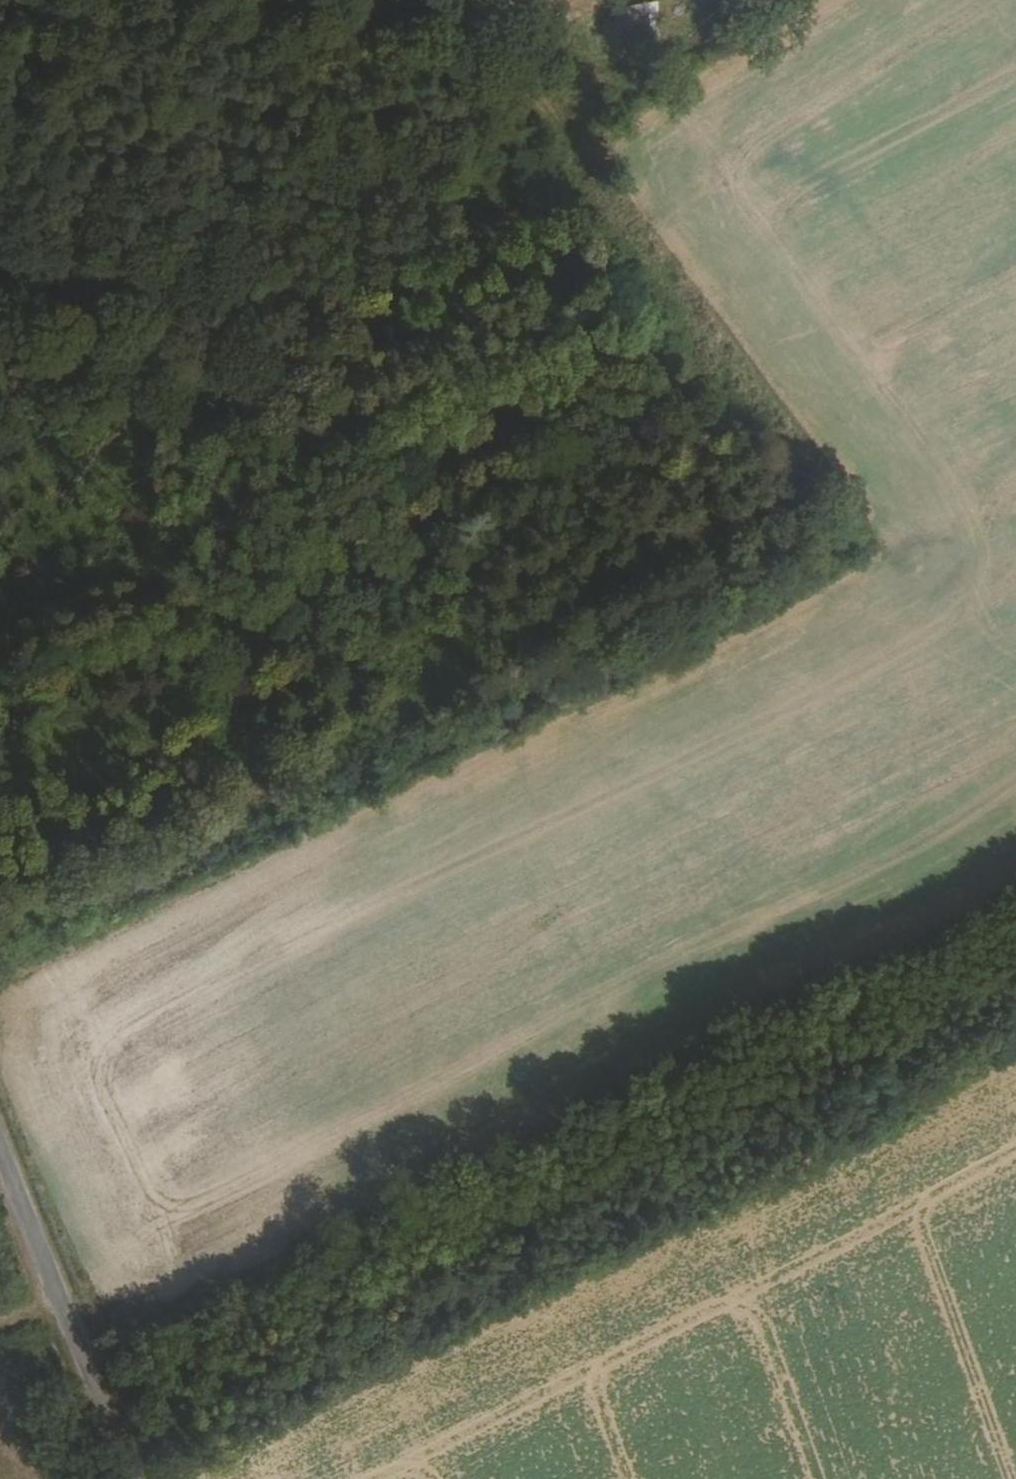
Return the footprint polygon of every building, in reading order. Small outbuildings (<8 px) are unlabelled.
[(657,37),(656,3),(613,5),(614,38),(657,37)]
